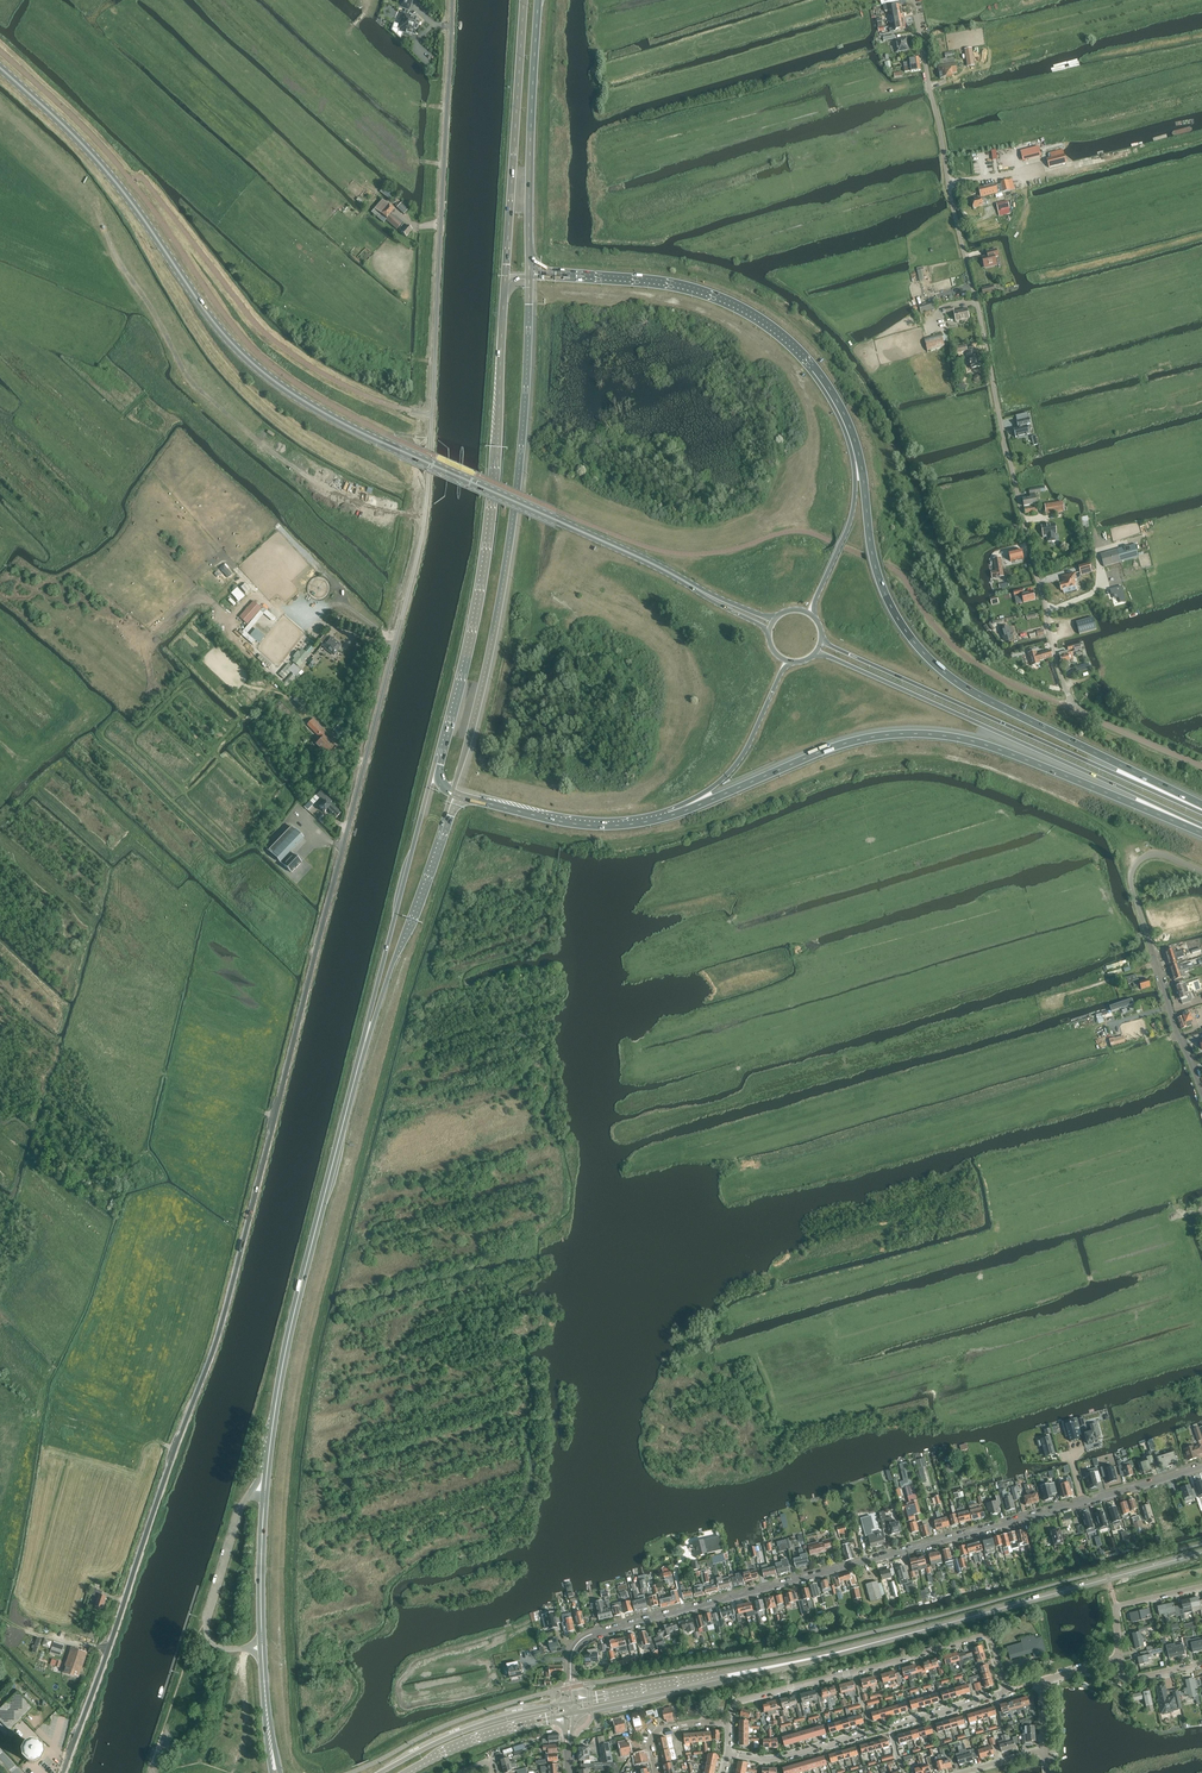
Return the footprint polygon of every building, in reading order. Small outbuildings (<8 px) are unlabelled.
[(399,25),(402,25),(399,32),(411,36),(412,34),(415,35),(419,22),(413,20),(414,17),(407,15),(409,10),(409,11),(413,0),(402,0),(399,7),(406,9),(404,14),(403,14),(399,25)] [(892,10),(892,13),(902,12),(901,6),(900,6),(899,2),(884,5),(885,11),(892,10)] [(890,17),(890,20),(903,18),(902,12),(892,13),(893,17),(890,17)] [(904,23),(895,25),(895,28),(890,29),(890,32),(905,29),(904,23)] [(895,40),(897,52),(909,50),(907,38),(895,40)] [(975,62),(970,45),(964,47),(969,64),(975,62)] [(938,60),(939,66),(956,63),(955,57),(938,60)] [(904,66),(920,64),(919,58),(910,59),(910,62),(904,63),(904,66)] [(920,64),(904,66),(905,72),(911,71),(911,72),(921,70),(920,64)] [(952,74),(957,73),(956,64),(938,66),(940,79),(953,77),(952,74)] [(1041,157),(1041,155),(1039,146),(1025,150),(1027,159),(1028,160),(1028,161),(1041,157)] [(1050,153),(1051,158),(1064,155),(1063,150),(1050,153)] [(1064,155),(1051,158),(1047,159),(1049,168),(1066,163),(1064,155)] [(1008,180),(1001,182),(1003,192),(1010,190),(1010,189),(1012,188),(1012,191),(1024,188),(1022,177),(1011,180),(1012,183),(1010,183),(1009,181),(1008,182),(1008,180)] [(981,199),(972,201),(972,204),(972,207),(973,208),(983,206),(982,201),(984,201),(984,199),(983,197),(998,193),(998,194),(998,193),(995,183),(995,184),(978,188),(981,198),(981,199)] [(391,194),(383,188),(380,192),(387,198),(391,194)] [(383,223),(386,220),(396,229),(401,225),(390,215),(394,210),(383,200),(371,213),(383,223)] [(1008,200),(997,202),(999,212),(1010,209),(1008,200)] [(397,203),(395,206),(397,207),(404,214),(408,210),(401,203),(399,205),(397,203)] [(399,229),(402,231),(401,233),(406,237),(412,230),(407,226),(404,224),(399,229)] [(982,257),(984,267),(996,264),(995,257),(998,256),(996,250),(988,252),(990,255),(982,257)] [(919,306),(921,312),(935,308),(933,301),(919,306)] [(954,312),(956,321),(969,318),(967,309),(954,312)] [(924,339),(928,352),(945,348),(942,334),(924,339)] [(955,346),(956,353),(967,351),(966,344),(955,346)] [(970,358),(971,364),(972,369),(982,367),(980,356),(977,357),(976,353),(967,354),(968,359),(967,359),(970,358)] [(1028,413),(1015,416),(1017,422),(1030,419),(1028,413)] [(1019,428),(1013,429),(1015,437),(1017,437),(1017,438),(1019,437),(1026,435),(1026,436),(1027,435),(1029,434),(1027,425),(1030,424),(1029,419),(1017,422),(1018,427),(1019,427),(1019,428)] [(1017,447),(1018,447),(1018,449),(1018,450),(1017,451),(1018,453),(1019,453),(1019,454),(1029,452),(1027,446),(1030,445),(1031,446),(1038,445),(1036,436),(1031,437),(1032,438),(1025,439),(1027,444),(1017,447)] [(1023,500),(1024,506),(1037,504),(1035,493),(1045,491),(1044,487),(1029,489),(1030,494),(1030,498),(1023,500)] [(1045,504),(1046,514),(1064,512),(1063,502),(1045,504)] [(1081,518),(1082,529),(1089,528),(1087,517),(1081,518)] [(1042,526),(1043,536),(1047,535),(1048,542),(1056,540),(1055,534),(1056,534),(1055,524),(1042,526)] [(1102,553),(1100,553),(1104,565),(1128,559),(1125,547),(1118,548),(1117,545),(1101,550),(1102,553)] [(1126,549),(1128,556),(1135,554),(1133,547),(1126,549)] [(1021,550),(1009,553),(1011,561),(1023,558),(1021,550)] [(994,564),(996,564),(997,573),(991,573),(992,577),(1004,575),(1003,572),(1002,573),(1000,556),(994,557),(994,564)] [(1090,563),(1079,566),(1080,572),(1091,569),(1090,563)] [(1075,573),(1062,577),(1063,582),(1059,584),(1061,591),(1063,590),(1064,593),(1068,592),(1067,589),(1076,587),(1074,581),(1077,580),(1075,573)] [(245,583),(240,587),(245,593),(250,589),(245,583)] [(1121,586),(1109,590),(1111,595),(1113,594),(1114,599),(1119,598),(1120,602),(1125,601),(1121,586)] [(237,587),(231,593),(239,601),(246,595),(237,587)] [(1023,590),(1019,591),(1013,592),(1015,597),(1022,596),(1023,602),(1035,600),(1033,591),(1024,593),(1023,590)] [(990,599),(992,605),(999,603),(997,597),(990,599)] [(253,601),(239,617),(247,624),(261,608),(253,601)] [(242,635),(253,644),(255,642),(245,634),(264,611),(274,620),(276,618),(265,609),(263,611),(261,610),(243,632),(244,633),(242,635)] [(1097,630),(1093,618),(1076,623),(1079,634),(1097,630)] [(255,625),(266,634),(268,632),(257,623),(255,625)] [(1001,629),(1005,641),(1012,639),(1012,637),(1013,637),(1012,634),(1011,634),(1008,627),(1001,629)] [(319,641),(322,644),(322,645),(326,648),(325,648),(330,652),(332,654),(333,654),(334,655),(338,649),(340,646),(331,638),(331,639),(329,637),(329,636),(329,637),(325,634),(319,641)] [(310,645),(304,652),(308,655),(314,648),(310,645)] [(293,657),(295,659),(293,662),(299,666),(308,655),(302,650),(300,653),(298,651),(293,657)] [(1037,651),(1028,653),(1031,663),(1033,663),(1034,665),(1039,667),(1041,667),(1039,661),(1053,657),(1051,650),(1037,654),(1037,651)] [(1060,657),(1062,663),(1070,660),(1067,651),(1059,653),(1060,657)] [(257,658),(269,668),(271,665),(260,655),(257,658)] [(297,672),(291,666),(288,664),(279,674),(283,679),(290,672),(295,676),(301,670),(299,669),(297,672)] [(1088,664),(1075,667),(1077,672),(1090,669),(1088,664)] [(295,677),(293,675),(284,685),(273,674),(270,677),(284,689),(295,677),(294,677),(295,677)] [(296,697),(293,699),(299,705),(301,703),(296,697)] [(307,725),(322,739),(317,744),(326,754),(334,746),(326,738),(329,736),(312,720),(307,725)] [(338,726),(333,730),(339,736),(344,731),(338,726)] [(319,798),(324,803),(319,808),(324,813),(327,810),(336,818),(340,813),(330,803),(332,801),(321,791),(316,796),(316,795),(307,804),(308,804),(305,807),(308,810),(313,804),(319,798)] [(262,845),(274,856),(275,855),(284,846),(297,833),(285,821),(262,845)] [(277,860),(291,873),(301,862),(290,852),(303,838),(297,833),(284,846),(275,855),(279,858),(277,860)] [(1166,956),(1167,959),(1183,954),(1186,953),(1188,952),(1186,948),(1183,949),(1183,950),(1182,951),(1175,953),(1174,949),(1165,952),(1165,953),(1165,954),(1165,955),(1166,956)] [(1183,954),(1167,959),(1168,962),(1168,964),(1169,965),(1169,966),(1178,963),(1177,959),(1184,956),(1183,954)] [(1171,971),(1172,974),(1188,968),(1187,965),(1183,966),(1183,965),(1179,966),(1179,964),(1170,967),(1170,968),(1170,969),(1170,970),(1171,971)] [(1188,968),(1172,974),(1173,976),(1172,977),(1173,979),(1174,980),(1175,980),(1176,984),(1184,981),(1182,978),(1185,977),(1184,973),(1189,971),(1188,968)] [(1141,990),(1150,987),(1148,979),(1139,982),(1138,979),(1137,979),(1136,975),(1127,978),(1129,984),(1133,983),(1134,986),(1140,985),(1141,990)] [(1183,984),(1186,993),(1193,990),(1194,992),(1201,989),(1199,979),(1183,984)] [(1187,997),(1186,993),(1183,984),(1176,987),(1180,999),(1181,999),(1181,1000),(1182,1004),(1191,1001),(1190,996),(1187,997)] [(1134,1004),(1133,999),(1110,1006),(1112,1011),(1134,1004)] [(1111,1010),(1096,1015),(1096,1016),(1098,1023),(1104,1022),(1104,1019),(1113,1016),(1111,1010)] [(1190,1014),(1177,1018),(1181,1029),(1192,1025),(1191,1023),(1192,1022),(1192,1021),(1192,1020),(1190,1014)] [(1122,1037),(1113,1039),(1114,1045),(1119,1044),(1126,1042),(1125,1041),(1124,1038),(1124,1036),(1122,1037)] [(1070,1423),(1066,1424),(1071,1442),(1080,1439),(1076,1427),(1079,1426),(1077,1419),(1077,1418),(1073,1419),(1074,1422),(1071,1423),(1071,1422),(1069,1423),(1070,1423)] [(1099,1443),(1098,1438),(1102,1437),(1098,1425),(1092,1426),(1093,1432),(1086,1434),(1087,1436),(1086,1436),(1088,1440),(1089,1445),(1099,1443)] [(1198,1441),(1201,1440),(1201,1438),(1198,1427),(1194,1429),(1198,1441)] [(1046,1457),(1055,1454),(1050,1437),(1041,1439),(1041,1440),(1038,1441),(1039,1447),(1043,1446),(1046,1457)] [(1147,1442),(1151,1451),(1157,1449),(1154,1440),(1147,1442)] [(1188,1460),(1197,1457),(1196,1454),(1199,1453),(1199,1454),(1201,1453),(1201,1448),(1201,1445),(1194,1447),(1194,1446),(1193,1446),(1192,1445),(1188,1447),(1188,1448),(1184,1449),(1185,1450),(1183,1451),(1186,1458),(1187,1457),(1188,1460)] [(1168,1466),(1172,1464),(1172,1463),(1174,1463),(1175,1465),(1179,1463),(1175,1452),(1160,1457),(1158,1452),(1155,1453),(1159,1464),(1161,1464),(1162,1469),(1169,1467),(1168,1466)] [(1152,1472),(1149,1465),(1154,1463),(1152,1456),(1146,1458),(1148,1461),(1138,1464),(1141,1474),(1144,1473),(1144,1474),(1139,1476),(1152,1472)] [(916,1460),(918,1468),(920,1477),(921,1476),(922,1483),(926,1482),(924,1474),(925,1474),(923,1467),(926,1466),(924,1458),(916,1460)] [(1129,1462),(1123,1464),(1124,1467),(1123,1468),(1125,1474),(1126,1477),(1133,1475),(1131,1467),(1134,1466),(1131,1461),(1129,1462)] [(899,1464),(904,1481),(900,1482),(901,1488),(913,1485),(907,1462),(899,1464)] [(944,1465),(946,1473),(954,1472),(952,1463),(944,1465)] [(1107,1476),(1109,1483),(1118,1480),(1114,1467),(1106,1469),(1105,1467),(1101,1468),(1103,1477),(1107,1476)] [(1097,1468),(1084,1471),(1085,1471),(1089,1489),(1098,1487),(1098,1486),(1096,1481),(1100,1480),(1097,1468)] [(1067,1483),(1059,1485),(1063,1498),(1072,1496),(1070,1488),(1073,1487),(1070,1477),(1066,1478),(1067,1483)] [(1049,1482),(1040,1485),(1044,1501),(1053,1499),(1051,1492),(1056,1491),(1054,1483),(1049,1484),(1049,1482)] [(999,1488),(999,1490),(999,1491),(1002,1503),(1005,1503),(1007,1511),(1015,1509),(1011,1496),(1005,1498),(1002,1490),(1000,1483),(996,1485),(997,1489),(999,1488)] [(1194,1493),(1193,1489),(1191,1490),(1189,1486),(1181,1488),(1185,1498),(1189,1497),(1190,1499),(1193,1498),(1193,1496),(1192,1493),(1194,1493)] [(1032,1489),(1029,1490),(1032,1504),(1036,1503),(1038,1503),(1038,1502),(1039,1502),(1037,1493),(1033,1494),(1032,1489)] [(1032,1504),(1029,1490),(1026,1491),(1027,1496),(1023,1497),(1026,1506),(1027,1505),(1027,1506),(1029,1505),(1029,1504),(1032,1504)] [(1173,1507),(1170,1498),(1168,1498),(1166,1491),(1158,1493),(1162,1504),(1166,1503),(1168,1509),(1173,1507)] [(989,1508),(991,1515),(1000,1512),(998,1505),(1001,1504),(999,1496),(996,1496),(997,1501),(986,1504),(988,1508),(989,1508)] [(1128,1501),(1131,1510),(1131,1512),(1134,1511),(1133,1509),(1138,1508),(1135,1499),(1134,1500),(1133,1499),(1132,1500),(1131,1500),(1128,1501)] [(915,1519),(914,1515),(921,1514),(917,1501),(912,1503),(902,1505),(903,1511),(904,1511),(906,1522),(912,1521),(912,1520),(915,1519)] [(949,1516),(952,1526),(953,1525),(954,1526),(955,1525),(956,1525),(959,1524),(956,1514),(952,1501),(950,1502),(951,1505),(954,1515),(949,1516)] [(1120,1504),(1122,1512),(1129,1510),(1127,1502),(1120,1504)] [(1150,1505),(1149,1505),(1149,1504),(1145,1505),(1145,1506),(1142,1507),(1146,1520),(1149,1519),(1150,1523),(1155,1522),(1154,1519),(1154,1518),(1150,1505)] [(975,1506),(976,1509),(979,1518),(981,1518),(982,1518),(984,1518),(984,1517),(985,1517),(982,1507),(979,1508),(978,1505),(975,1506)] [(966,1522),(962,1508),(961,1506),(960,1507),(960,1508),(956,1509),(960,1523),(966,1522)] [(1110,1508),(1109,1509),(1111,1518),(1110,1518),(1111,1522),(1112,1521),(1113,1525),(1120,1523),(1116,1507),(1114,1507),(1114,1506),(1110,1507),(1110,1508)] [(964,1507),(962,1508),(966,1522),(971,1520),(969,1511),(965,1512),(964,1507)] [(888,1528),(888,1529),(890,1535),(890,1536),(895,1534),(895,1533),(901,1532),(899,1522),(893,1524),(891,1517),(887,1518),(884,1509),(880,1510),(880,1511),(879,1512),(883,1530),(887,1529),(888,1528)] [(979,1518),(976,1509),(970,1511),(972,1520),(973,1520),(974,1520),(976,1520),(976,1519),(979,1518)] [(943,1528),(940,1516),(939,1512),(936,1512),(938,1520),(934,1521),(936,1530),(937,1530),(938,1530),(940,1530),(940,1529),(943,1528)] [(1106,1520),(1103,1512),(1101,1512),(1098,1513),(1096,1514),(1097,1519),(1095,1519),(1097,1525),(1099,1524),(1100,1530),(1108,1528),(1106,1521),(1106,1520)] [(922,1521),(925,1520),(923,1513),(915,1516),(916,1522),(922,1521)] [(1084,1516),(1082,1516),(1087,1533),(1094,1531),(1090,1514),(1088,1514),(1083,1515),(1084,1516)] [(943,1515),(940,1516),(943,1528),(946,1527),(947,1528),(948,1527),(949,1527),(950,1526),(948,1518),(944,1519),(943,1515)] [(868,1535),(871,1546),(885,1542),(882,1532),(873,1534),(871,1529),(874,1528),(871,1516),(862,1519),(864,1529),(866,1536),(868,1535)] [(921,1526),(924,1537),(931,1535),(928,1525),(931,1524),(929,1519),(925,1520),(922,1521),(923,1526),(921,1526)] [(1133,1523),(1135,1529),(1136,1532),(1140,1531),(1139,1528),(1142,1527),(1140,1521),(1133,1523)] [(910,1522),(910,1524),(909,1524),(912,1533),(915,1532),(916,1533),(917,1532),(918,1532),(919,1531),(916,1522),(912,1523),(912,1522),(910,1522)] [(837,1528),(840,1537),(848,1535),(845,1526),(837,1528)] [(832,1531),(833,1537),(834,1541),(838,1539),(835,1528),(827,1530),(828,1533),(832,1531)] [(1056,1529),(1051,1530),(1054,1543),(1054,1545),(1063,1543),(1060,1529),(1056,1530),(1056,1529)] [(1017,1532),(1016,1532),(1018,1540),(1019,1544),(1024,1543),(1025,1545),(1029,1544),(1027,1538),(1025,1538),(1023,1530),(1020,1531),(1019,1530),(1018,1531),(1017,1532)] [(1009,1534),(1008,1534),(1010,1543),(1012,1549),(1019,1547),(1018,1545),(1020,1545),(1019,1544),(1018,1540),(1017,1541),(1015,1532),(1012,1533),(1011,1532),(1010,1533),(1009,1534)] [(1001,1536),(1003,1547),(1004,1551),(1009,1550),(1011,1549),(1007,1534),(1005,1535),(1004,1535),(1003,1534),(1002,1535),(1001,1536)] [(720,1536),(704,1540),(707,1554),(723,1550),(720,1536)] [(994,1538),(996,1547),(1000,1546),(1000,1548),(1003,1547),(1001,1536),(997,1537),(997,1536),(995,1537),(994,1538)] [(808,1544),(808,1547),(811,1555),(826,1552),(825,1548),(833,1546),(831,1539),(823,1541),(823,1543),(819,1544),(819,1542),(808,1544)] [(850,1544),(841,1546),(846,1561),(854,1559),(851,1549),(857,1547),(854,1539),(849,1541),(850,1544)] [(991,1553),(987,1539),(985,1539),(985,1540),(983,1541),(985,1551),(987,1551),(988,1554),(991,1553)] [(707,1554),(704,1540),(692,1543),(694,1548),(693,1548),(694,1550),(696,1556),(707,1554)] [(786,1540),(778,1542),(780,1552),(788,1550),(788,1549),(786,1542),(786,1540)] [(977,1543),(973,1543),(979,1563),(981,1562),(979,1551),(983,1550),(980,1542),(979,1542),(979,1541),(977,1542),(977,1543)] [(979,1563),(973,1543),(970,1544),(968,1544),(967,1545),(969,1554),(973,1553),(975,1563),(979,1563)] [(961,1556),(961,1559),(964,1558),(963,1555),(968,1554),(965,1546),(964,1545),(962,1546),(962,1547),(958,1548),(961,1556)] [(942,1551),(945,1561),(946,1565),(945,1566),(946,1570),(948,1569),(948,1567),(948,1565),(953,1564),(950,1549),(949,1549),(948,1548),(946,1549),(945,1550),(942,1551)] [(801,1558),(794,1560),(796,1568),(809,1565),(807,1554),(804,1555),(802,1549),(799,1550),(801,1558)] [(940,1552),(934,1553),(937,1565),(942,1563),(940,1552)] [(937,1565),(934,1553),(929,1554),(931,1566),(937,1565)] [(718,1555),(711,1557),(712,1561),(713,1565),(716,1564),(720,1563),(718,1555)] [(775,1563),(776,1567),(778,1574),(784,1573),(782,1562),(778,1563),(777,1556),(774,1557),(775,1563)] [(924,1556),(917,1558),(919,1566),(926,1564),(924,1556)] [(919,1566),(917,1558),(910,1560),(912,1568),(919,1566)] [(962,1559),(961,1559),(959,1560),(958,1558),(954,1559),(958,1574),(962,1573),(961,1569),(966,1567),(964,1558),(966,1567),(961,1568),(959,1560),(962,1559)] [(790,1571),(787,1559),(781,1560),(782,1562),(784,1573),(790,1571)] [(750,1571),(748,1565),(747,1561),(744,1562),(747,1572),(743,1573),(746,1582),(747,1583),(750,1582),(750,1581),(752,1580),(750,1571)] [(772,1568),(769,1569),(770,1576),(777,1575),(775,1567),(776,1567),(775,1563),(771,1564),(772,1568)] [(716,1564),(713,1565),(717,1583),(719,1591),(725,1589),(723,1579),(722,1577),(720,1578),(716,1564)] [(750,1571),(752,1580),(759,1578),(756,1569),(756,1567),(753,1567),(752,1564),(748,1565),(750,1571)] [(770,1576),(769,1569),(765,1570),(764,1565),(761,1566),(764,1578),(770,1576)] [(901,1584),(908,1582),(907,1580),(907,1579),(908,1578),(905,1566),(896,1568),(899,1581),(900,1581),(901,1584)] [(739,1573),(735,1574),(739,1586),(745,1584),(742,1572),(743,1571),(742,1568),(739,1569),(739,1573)] [(706,1569),(701,1570),(703,1584),(703,1587),(704,1586),(706,1595),(719,1591),(717,1583),(716,1580),(711,1581),(712,1584),(709,1585),(709,1584),(709,1582),(706,1569)] [(880,1573),(882,1580),(892,1577),(890,1570),(880,1573)] [(664,1573),(666,1584),(673,1582),(672,1575),(671,1572),(664,1573)] [(849,1572),(844,1574),(846,1581),(850,1579),(852,1586),(856,1585),(853,1576),(851,1577),(849,1572)] [(739,1586),(735,1574),(731,1575),(732,1578),(730,1579),(732,1587),(739,1586)] [(846,1581),(844,1574),(838,1576),(838,1577),(834,1578),(837,1588),(841,1586),(840,1582),(846,1581)] [(638,1577),(641,1589),(643,1589),(649,1588),(647,1580),(645,1575),(638,1577)] [(728,1577),(723,1579),(725,1589),(731,1588),(729,1580),(728,1577)] [(834,1586),(829,1587),(827,1580),(821,1582),(823,1592),(832,1590),(833,1595),(836,1594),(834,1586)] [(866,1584),(871,1602),(882,1598),(877,1581),(866,1584)] [(570,1583),(564,1585),(568,1598),(574,1597),(570,1583)] [(641,1610),(638,1596),(636,1590),(637,1590),(635,1583),(631,1584),(632,1591),(633,1591),(636,1601),(633,1602),(635,1611),(641,1610)] [(695,1589),(693,1590),(695,1598),(705,1596),(703,1588),(703,1587),(702,1584),(695,1586),(695,1589)] [(811,1589),(813,1595),(821,1593),(820,1588),(818,1589),(817,1584),(810,1585),(811,1589)] [(861,1598),(859,1587),(852,1589),(854,1599),(861,1598)] [(92,1594),(98,1596),(95,1606),(102,1608),(106,1597),(101,1595),(102,1591),(94,1588),(92,1594)] [(802,1600),(803,1602),(804,1605),(807,1604),(806,1601),(806,1599),(811,1598),(810,1596),(809,1590),(808,1588),(807,1589),(807,1588),(805,1588),(804,1589),(801,1590),(804,1599),(802,1600)] [(672,1596),(666,1598),(668,1606),(674,1605),(676,1604),(681,1603),(679,1595),(677,1590),(671,1592),(672,1596)] [(687,1591),(682,1593),(684,1600),(693,1598),(692,1590),(687,1591)] [(649,1598),(651,1607),(659,1605),(657,1596),(652,1597),(651,1591),(648,1591),(648,1593),(649,1598)] [(791,1603),(798,1601),(802,1614),(806,1613),(802,1599),(798,1600),(796,1593),(793,1594),(793,1593),(785,1594),(786,1598),(784,1599),(786,1608),(792,1606),(791,1603)] [(645,1595),(638,1596),(641,1610),(648,1608),(645,1595)] [(775,1597),(778,1605),(778,1609),(785,1607),(784,1603),(782,1595),(775,1597)] [(599,1616),(600,1620),(613,1617),(610,1605),(609,1597),(604,1598),(605,1601),(603,1602),(603,1601),(595,1602),(597,1611),(599,1616)] [(773,1608),(775,1614),(778,1613),(776,1604),(775,1604),(773,1597),(770,1598),(769,1598),(767,1598),(767,1599),(766,1599),(768,1609),(773,1608)] [(668,1606),(666,1598),(659,1600),(661,1608),(668,1606)] [(1190,1600),(1192,1608),(1192,1611),(1200,1609),(1201,1616),(1201,1600),(1199,1601),(1198,1598),(1190,1600)] [(633,1611),(631,1601),(626,1602),(625,1600),(622,1600),(623,1603),(622,1603),(625,1613),(633,1611)] [(757,1611),(755,1611),(756,1616),(757,1622),(758,1627),(763,1626),(761,1616),(762,1615),(761,1610),(765,1610),(763,1601),(762,1601),(761,1600),(759,1601),(759,1602),(755,1602),(757,1611)] [(1182,1605),(1178,1606),(1181,1615),(1184,1615),(1183,1610),(1192,1608),(1190,1600),(1181,1602),(1182,1605)] [(616,1606),(614,1607),(612,1607),(614,1617),(621,1615),(619,1606),(622,1605),(621,1602),(616,1603),(616,1606)] [(752,1603),(744,1605),(746,1612),(750,1612),(751,1614),(752,1614),(754,1623),(757,1622),(756,1616),(755,1611),(755,1610),(753,1611),(752,1603)] [(1173,1603),(1165,1605),(1168,1617),(1176,1615),(1176,1617),(1181,1615),(1178,1606),(1174,1607),(1173,1603)] [(739,1614),(737,1614),(738,1622),(740,1631),(743,1630),(741,1621),(740,1617),(743,1616),(742,1613),(746,1612),(744,1605),(737,1606),(739,1614)] [(1168,1617),(1165,1605),(1157,1607),(1159,1615),(1163,1614),(1164,1617),(1165,1617),(1167,1624),(1169,1623),(1168,1617)] [(733,1606),(720,1609),(722,1618),(732,1616),(733,1620),(736,1619),(735,1615),(733,1606)] [(1149,1609),(1139,1611),(1139,1612),(1137,1612),(1136,1612),(1127,1614),(1128,1620),(1132,1619),(1133,1622),(1151,1618),(1149,1609)] [(554,1612),(546,1614),(547,1620),(544,1621),(546,1629),(549,1628),(550,1630),(558,1628),(557,1624),(560,1623),(559,1616),(555,1617),(554,1612)] [(575,1617),(576,1617),(578,1626),(585,1624),(583,1615),(582,1612),(574,1614),(575,1617)] [(706,1621),(707,1626),(716,1624),(717,1626),(718,1634),(722,1633),(721,1627),(718,1619),(717,1613),(714,1614),(715,1620),(713,1621),(711,1613),(708,1614),(707,1613),(706,1614),(705,1615),(704,1615),(706,1621)] [(571,1614),(562,1615),(563,1623),(562,1623),(563,1625),(562,1625),(562,1626),(563,1625),(565,1636),(569,1635),(568,1632),(574,1631),(573,1622),(572,1620),(571,1615),(571,1614)] [(707,1626),(706,1621),(703,1621),(702,1616),(696,1617),(699,1629),(707,1626)] [(688,1629),(689,1633),(695,1631),(694,1628),(695,1628),(692,1619),(681,1622),(683,1630),(688,1629)] [(657,1638),(654,1639),(658,1649),(660,1648),(661,1651),(662,1653),(668,1651),(666,1646),(665,1646),(664,1643),(665,1643),(664,1639),(662,1640),(661,1636),(664,1635),(665,1637),(671,1635),(670,1633),(679,1629),(676,1622),(667,1625),(661,1627),(662,1629),(660,1630),(660,1629),(656,1630),(657,1631),(656,1631),(657,1633),(656,1634),(657,1638)] [(646,1631),(639,1633),(642,1642),(647,1641),(649,1641),(650,1642),(652,1641),(651,1637),(648,1637),(646,1631)] [(1132,1634),(1134,1641),(1145,1639),(1144,1634),(1141,1635),(1140,1632),(1132,1634)] [(629,1645),(630,1649),(630,1652),(635,1651),(633,1644),(637,1643),(635,1634),(634,1635),(633,1634),(632,1635),(631,1635),(628,1636),(630,1644),(629,1645)] [(1007,1647),(1011,1659),(1036,1652),(1038,1657),(1047,1655),(1042,1637),(1036,1639),(1035,1635),(1021,1639),(1022,1643),(1007,1647)] [(554,1640),(553,1637),(544,1639),(546,1645),(549,1644),(551,1652),(555,1651),(554,1647),(558,1646),(556,1639),(554,1640)] [(620,1638),(618,1639),(620,1647),(621,1652),(627,1650),(626,1646),(624,1637),(623,1637),(622,1637),(621,1637),(620,1638)] [(33,1645),(32,1648),(33,1649),(32,1652),(36,1654),(41,1639),(37,1638),(34,1646),(33,1645)] [(44,1638),(43,1646),(51,1647),(52,1639),(44,1638)] [(611,1640),(610,1641),(612,1649),(616,1648),(617,1653),(621,1652),(620,1647),(618,1639),(614,1640),(613,1639),(612,1640),(611,1640)] [(1145,1639),(1134,1641),(1136,1649),(1144,1647),(1143,1643),(1146,1642),(1145,1639)] [(1162,1647),(1163,1651),(1163,1652),(1167,1651),(1169,1658),(1177,1656),(1175,1647),(1174,1644),(1166,1646),(1165,1639),(1161,1640),(1162,1647)] [(1190,1639),(1186,1640),(1188,1646),(1192,1646),(1193,1653),(1201,1651),(1199,1641),(1192,1643),(1192,1642),(1191,1642),(1190,1639)] [(1183,1645),(1175,1647),(1177,1656),(1185,1654),(1184,1647),(1188,1646),(1186,1640),(1182,1641),(1183,1645)] [(50,1653),(61,1656),(64,1645),(54,1641),(50,1653)] [(647,1641),(642,1642),(643,1646),(644,1649),(650,1647),(651,1650),(655,1649),(653,1644),(652,1641),(650,1642),(649,1641),(647,1641)] [(974,1648),(976,1655),(984,1653),(982,1646),(974,1648)] [(1163,1651),(1162,1647),(1154,1649),(1147,1651),(1148,1654),(1146,1654),(1147,1655),(1142,1657),(1138,1658),(1139,1665),(1145,1664),(1145,1665),(1148,1664),(1148,1663),(1149,1663),(1148,1659),(1152,1658),(1151,1654),(1155,1653),(1156,1654),(1160,1653),(1160,1652),(1163,1651)] [(62,1673),(78,1678),(87,1653),(71,1648),(62,1673)] [(600,1655),(600,1651),(598,1651),(597,1649),(588,1650),(588,1654),(584,1655),(586,1664),(586,1663),(586,1667),(592,1666),(592,1663),(599,1662),(598,1655),(600,1655)] [(957,1653),(951,1655),(953,1663),(959,1661),(961,1668),(965,1667),(961,1653),(958,1654),(957,1653)] [(975,1663),(976,1665),(983,1663),(982,1661),(986,1660),(984,1653),(976,1655),(977,1658),(978,1662),(975,1663)] [(953,1663),(951,1655),(944,1657),(946,1665),(950,1664),(953,1676),(956,1675),(953,1663)] [(930,1661),(934,1675),(937,1674),(935,1668),(939,1667),(937,1661),(937,1659),(930,1661)] [(922,1673),(926,1672),(926,1671),(929,1670),(931,1676),(934,1675),(930,1661),(923,1663),(923,1665),(920,1666),(922,1673)] [(980,1670),(982,1674),(989,1672),(987,1665),(984,1666),(983,1663),(976,1665),(977,1668),(973,1669),(974,1672),(980,1670)] [(508,1669),(510,1679),(523,1676),(521,1666),(519,1666),(518,1664),(514,1665),(514,1667),(508,1669)] [(549,1666),(549,1668),(546,1668),(547,1678),(550,1678),(550,1674),(563,1673),(563,1665),(549,1666)] [(911,1675),(912,1678),(913,1680),(916,1679),(914,1674),(918,1673),(920,1679),(924,1678),(922,1673),(920,1666),(917,1667),(916,1665),(909,1667),(911,1675)] [(904,1677),(911,1675),(909,1667),(902,1669),(904,1677)] [(891,1672),(888,1673),(892,1688),(895,1687),(893,1680),(897,1679),(898,1683),(902,1682),(901,1679),(899,1673),(896,1674),(895,1671),(894,1672),(893,1671),(891,1671),(891,1672)] [(982,1677),(984,1681),(991,1679),(989,1672),(982,1674),(969,1678),(970,1684),(974,1683),(973,1680),(982,1677)] [(892,1688),(888,1673),(881,1675),(882,1678),(879,1679),(881,1686),(884,1685),(884,1683),(888,1682),(889,1684),(890,1688),(892,1688)] [(875,1677),(868,1679),(870,1686),(877,1684),(875,1677)] [(1188,1694),(1189,1698),(1194,1697),(1195,1700),(1197,1699),(1197,1698),(1200,1697),(1199,1695),(1196,1696),(1195,1689),(1198,1688),(1195,1679),(1192,1679),(1192,1678),(1185,1680),(1187,1688),(1184,1689),(1185,1695),(1188,1694)] [(870,1686),(868,1679),(861,1680),(863,1688),(870,1686)] [(991,1679),(984,1681),(986,1688),(993,1686),(991,1679)] [(849,1695),(850,1698),(853,1697),(851,1691),(856,1690),(854,1682),(847,1684),(848,1692),(849,1695)] [(960,1683),(961,1687),(964,1694),(971,1692),(968,1685),(965,1686),(964,1682),(960,1683)] [(846,1696),(849,1695),(848,1692),(847,1684),(839,1686),(841,1693),(845,1692),(846,1696)] [(1178,1710),(1177,1709),(1182,1708),(1178,1690),(1173,1691),(1174,1697),(1168,1698),(1165,1685),(1156,1686),(1160,1700),(1158,1700),(1161,1714),(1162,1713),(1163,1714),(1168,1713),(1168,1710),(1172,1709),(1173,1711),(1178,1710)] [(835,1686),(828,1688),(831,1699),(831,1698),(832,1702),(832,1703),(832,1705),(835,1704),(833,1695),(837,1694),(835,1686)] [(961,1687),(955,1689),(957,1696),(964,1694),(961,1687)] [(831,1699),(828,1688),(825,1689),(824,1688),(822,1689),(821,1690),(823,1700),(827,1699),(830,1710),(833,1709),(832,1705),(832,1703),(832,1702),(831,1698),(831,1699)] [(1146,1692),(1132,1695),(1134,1704),(1135,1704),(1134,1701),(1145,1699),(1148,1712),(1154,1711),(1152,1704),(1149,1688),(1145,1689),(1146,1692)] [(955,1689),(948,1691),(950,1698),(957,1696),(955,1689)] [(879,1693),(873,1695),(873,1699),(883,1696),(882,1690),(878,1691),(879,1693)] [(18,1691),(6,1703),(21,1718),(33,1706),(18,1691)] [(809,1693),(808,1693),(810,1702),(817,1700),(819,1708),(820,1713),(824,1712),(820,1698),(817,1699),(815,1691),(812,1692),(812,1691),(808,1692),(809,1693)] [(950,1698),(948,1691),(941,1693),(944,1700),(950,1698)] [(810,1702),(808,1693),(801,1695),(803,1703),(799,1703),(803,1717),(806,1716),(806,1713),(805,1709),(804,1705),(803,1703),(810,1702)] [(937,1694),(930,1696),(932,1704),(939,1702),(937,1694)] [(788,1698),(790,1706),(794,1705),(795,1708),(797,1707),(798,1713),(801,1712),(799,1703),(797,1704),(795,1696),(788,1698)] [(930,1696),(923,1698),(925,1706),(932,1704),(930,1696)] [(1029,1701),(1028,1697),(1021,1699),(1023,1707),(1025,1714),(1028,1713),(1026,1709),(1034,1707),(1032,1700),(1029,1701)] [(783,1708),(790,1706),(788,1698),(781,1700),(783,1708)] [(923,1698),(916,1700),(919,1708),(925,1706),(923,1698)] [(1021,1699),(1014,1701),(1017,1712),(1017,1711),(1018,1715),(1021,1714),(1019,1708),(1023,1707),(1021,1699)] [(919,1708),(916,1700),(910,1702),(912,1710),(919,1708)] [(776,1701),(769,1703),(772,1715),(776,1714),(775,1710),(778,1709),(776,1701)] [(1014,1701),(1007,1703),(1009,1711),(1011,1717),(1014,1716),(1013,1713),(1017,1712),(1014,1701)] [(6,1703),(0,1709),(0,1720),(10,1730),(21,1718),(6,1703)] [(772,1715),(769,1703),(763,1705),(765,1713),(768,1712),(769,1716),(772,1715)] [(905,1703),(898,1705),(901,1713),(907,1711),(905,1703)] [(1009,1711),(1007,1703),(1000,1705),(1001,1707),(998,1708),(1001,1717),(1006,1716),(1005,1712),(1009,1711)] [(853,1710),(855,1717),(857,1725),(864,1723),(862,1715),(858,1717),(856,1709),(861,1708),(860,1704),(852,1706),(853,1710)] [(898,1705),(892,1707),(894,1715),(901,1713),(898,1705)] [(663,1711),(664,1716),(673,1714),(671,1707),(664,1709),(664,1711),(663,1711)] [(892,1707),(885,1709),(887,1717),(894,1715),(892,1707)] [(994,1707),(987,1709),(990,1717),(996,1715),(994,1707)] [(740,1716),(749,1719),(751,1712),(742,1709),(740,1716)] [(885,1709),(878,1711),(880,1719),(887,1717),(885,1709)] [(987,1709),(981,1711),(983,1719),(990,1717),(987,1709)] [(781,1711),(783,1717),(784,1723),(794,1720),(793,1718),(787,1719),(785,1710),(781,1711)] [(880,1719),(878,1711),(871,1713),(874,1721),(880,1719)] [(981,1711),(974,1713),(976,1721),(983,1719),(981,1711)] [(976,1721),(974,1713),(967,1715),(970,1723),(976,1721)] [(673,1714),(664,1716),(665,1720),(666,1720),(667,1722),(674,1720),(673,1714)] [(963,1716),(956,1718),(958,1726),(965,1724),(963,1716)] [(855,1717),(848,1719),(850,1727),(857,1725),(855,1717)] [(614,1720),(616,1727),(625,1725),(624,1720),(622,1721),(621,1718),(614,1720)] [(956,1718),(949,1720),(951,1728),(958,1726),(956,1718)] [(848,1719),(841,1721),(844,1729),(850,1727),(848,1719)] [(942,1722),(945,1730),(946,1733),(949,1732),(948,1729),(951,1728),(949,1720),(942,1722)] [(1025,1734),(1035,1734),(1035,1726),(1032,1726),(1031,1720),(1027,1721),(1022,1723),(1022,1730),(1025,1730),(1025,1734)] [(841,1721),(835,1723),(837,1731),(844,1729),(841,1721)] [(938,1732),(945,1730),(942,1722),(936,1724),(938,1732)] [(837,1731),(835,1723),(828,1725),(830,1733),(837,1731)] [(625,1725),(616,1727),(617,1734),(625,1732),(624,1729),(626,1729),(625,1725)] [(824,1726),(817,1728),(819,1736),(826,1734),(824,1726)] [(931,1726),(924,1728),(927,1736),(933,1734),(931,1726)] [(817,1728),(810,1730),(812,1738),(819,1736),(817,1728)] [(924,1728),(918,1730),(920,1738),(927,1736),(924,1728)] [(964,1734),(961,1735),(962,1738),(970,1736),(968,1729),(964,1730),(965,1735),(964,1734)] [(810,1730),(803,1732),(806,1740),(812,1738),(810,1730)] [(918,1730),(911,1732),(913,1740),(920,1738),(918,1730)] [(803,1732),(796,1734),(799,1742),(806,1740),(803,1732)] [(911,1732),(904,1734),(907,1742),(913,1740),(911,1732)] [(560,1734),(549,1735),(550,1739),(543,1739),(543,1743),(544,1743),(550,1742),(560,1742),(560,1734)] [(796,1734),(789,1736),(792,1744),(799,1742),(796,1734)] [(907,1742),(904,1734),(898,1736),(900,1744),(907,1742)] [(1006,1740),(1007,1743),(1009,1750),(1016,1748),(1015,1745),(1018,1744),(1017,1739),(1016,1737),(1013,1738),(1014,1741),(1010,1742),(1009,1737),(1008,1737),(1007,1734),(1004,1735),(1006,1740)] [(1025,1734),(1023,1734),(1023,1746),(1032,1745),(1032,1741),(1036,1741),(1035,1734),(1025,1734)] [(792,1744),(789,1736),(782,1738),(785,1746),(792,1744)] [(984,1746),(985,1749),(987,1756),(994,1754),(992,1747),(988,1748),(986,1742),(985,1737),(982,1738),(983,1742),(984,1746)] [(887,1738),(880,1740),(883,1748),(889,1746),(887,1738)] [(880,1740),(874,1742),(876,1750),(883,1748),(880,1740)] [(960,1741),(960,1742),(961,1745),(966,1763),(973,1761),(973,1758),(976,1757),(974,1749),(966,1751),(963,1740),(960,1741)] [(619,1743),(621,1750),(630,1748),(629,1743),(627,1744),(627,1741),(619,1743)] [(674,1741),(659,1745),(660,1750),(669,1748),(668,1744),(670,1744),(671,1746),(675,1745),(674,1741)] [(550,1742),(544,1743),(544,1747),(545,1747),(545,1749),(546,1749),(547,1754),(557,1753),(557,1745),(550,1746),(550,1742)] [(595,1760),(594,1763),(613,1762),(609,1742),(599,1744),(602,1759),(595,1760)] [(874,1742),(867,1744),(869,1752),(876,1750),(874,1742)] [(961,1745),(960,1742),(957,1743),(960,1750),(959,1750),(961,1757),(957,1758),(959,1765),(966,1763),(961,1745)] [(524,1753),(527,1752),(525,1743),(514,1746),(515,1751),(524,1749),(524,1753)] [(1009,1750),(1007,1743),(1000,1745),(1002,1752),(1009,1750)] [(24,1757),(25,1760),(27,1762),(30,1763),(33,1763),(36,1763),(39,1762),(41,1759),(42,1757),(43,1754),(42,1751),(41,1748),(39,1746),(36,1745),(33,1744),(30,1745),(27,1746),(25,1748),(24,1751),(23,1754),(24,1757)] [(869,1752),(867,1744),(860,1746),(862,1754),(869,1752)] [(987,1756),(985,1749),(978,1751),(977,1746),(973,1747),(976,1756),(979,1755),(980,1758),(987,1756)] [(856,1747),(849,1749),(852,1757),(858,1755),(856,1747)] [(579,1748),(579,1761),(590,1760),(590,1748),(579,1748)] [(630,1748),(621,1750),(622,1756),(630,1755),(629,1752),(631,1752),(630,1748)] [(849,1749),(842,1751),(845,1759),(852,1757),(849,1749)] [(842,1751),(836,1753),(838,1761),(845,1759),(842,1751)] [(887,1757),(885,1757),(886,1761),(894,1758),(893,1755),(892,1755),(891,1752),(886,1754),(887,1757)] [(644,1753),(640,1754),(642,1763),(649,1761),(647,1754),(645,1754),(644,1753)] [(838,1761),(836,1753),(829,1755),(831,1763),(838,1761)] [(539,1761),(539,1764),(549,1763),(549,1762),(558,1761),(558,1754),(545,1755),(546,1760),(539,1760),(539,1761)] [(642,1763),(640,1754),(636,1755),(636,1756),(634,1757),(635,1764),(642,1763)] [(677,1754),(662,1757),(663,1763),(672,1761),(671,1757),(673,1756),(674,1759),(678,1758),(677,1754)] [(943,1754),(941,1755),(945,1769),(952,1767),(950,1759),(946,1760),(945,1757),(944,1757),(943,1754)] [(945,1769),(941,1755),(938,1756),(940,1762),(936,1763),(938,1771),(939,1771),(940,1771),(942,1771),(942,1770),(945,1769)] [(824,1756),(817,1758),(820,1767),(827,1765),(824,1756)] [(920,1761),(923,1772),(931,1772),(931,1771),(934,1770),(932,1763),(928,1764),(929,1765),(925,1766),(922,1756),(919,1757),(920,1761)] [(501,1760),(503,1767),(513,1764),(515,1764),(515,1761),(510,1762),(509,1758),(501,1760)] [(817,1758),(811,1760),(813,1769),(820,1767),(817,1758)] [(811,1760),(804,1762),(806,1771),(813,1769),(811,1760)] [(920,1761),(917,1762),(918,1765),(919,1768),(915,1769),(915,1768),(911,1769),(912,1772),(916,1772),(923,1772),(920,1761)] [(581,1769),(594,1768),(594,1771),(613,1770),(614,1772),(620,1772),(617,1762),(594,1763),(581,1764),(581,1769)] [(739,1762),(738,1768),(747,1770),(757,1772),(757,1770),(754,1769),(749,1768),(747,1767),(748,1763),(739,1762)] [(797,1764),(799,1772),(806,1771),(804,1762),(797,1764)] [(664,1768),(665,1771),(678,1768),(677,1765),(673,1766),(673,1763),(663,1765),(663,1766),(663,1768),(664,1768)] [(503,1767),(505,1772),(508,1772),(513,1772),(512,1768),(516,1767),(515,1764),(513,1764),(503,1767)] [(548,1772),(559,1772),(558,1764),(549,1765),(549,1767),(547,1767),(547,1766),(541,1766),(541,1771),(542,1772),(544,1772),(546,1772),(546,1770),(548,1770),(548,1772)] [(790,1766),(792,1772),(799,1772),(797,1764),(790,1766)]
